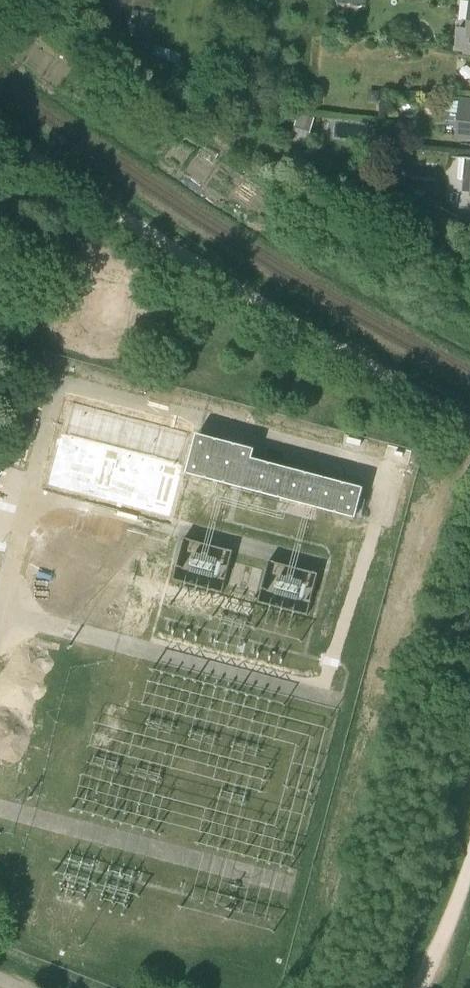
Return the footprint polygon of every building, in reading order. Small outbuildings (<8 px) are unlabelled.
[(454,49),(469,51),(469,30),(456,29),(454,49)] [(154,46),(151,56),(171,63),(174,53),(154,46)] [(469,138),(469,103),(463,102),(459,137),(469,138)] [(469,194),(469,159),(460,158),(458,180),(464,181),(462,194),(469,194)] [(190,463),(197,436),(73,404),(65,435),(183,466),(185,461),(190,463)] [(188,473),(355,518),(362,490),(249,460),(251,451),(198,437),(188,473)] [(233,550),(186,538),(175,580),(222,593),(233,550)] [(318,572),(271,560),(260,603),(307,615),(318,572)]
